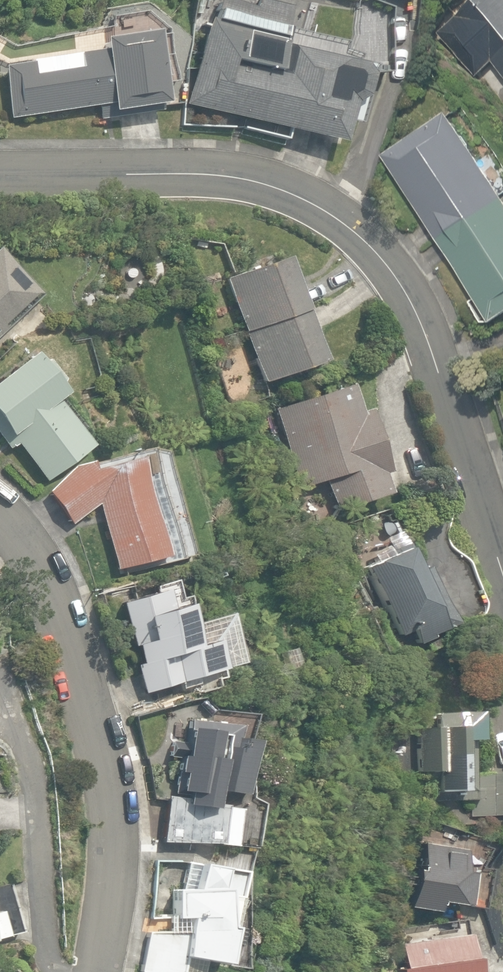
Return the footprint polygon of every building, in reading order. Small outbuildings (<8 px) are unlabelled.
[(340,144),(346,121),(357,124),(370,74),(387,78),(385,10),(356,3),(358,67),(338,62),(342,44),(287,30),(293,8),(263,0),(257,0),(255,10),(216,0),(211,22),(206,21),(185,104),(340,144)] [(502,71),(502,0),(476,0),(437,31),(473,77),(494,60),(502,71)] [(97,107),(99,119),(165,111),(155,33),(102,40),(104,51),(78,54),(80,69),(33,75),(31,63),(4,67),(11,118),(97,107)] [(502,193),(446,111),(384,153),(440,236),(502,193)] [(502,193),(440,236),(494,318),(502,312),(502,195),(502,193)] [(43,297),(0,250),(0,337),(43,297)] [(224,280),(261,383),(321,361),(284,259),(224,280)] [(45,481),(92,446),(56,400),(63,394),(56,384),(61,381),(44,358),(39,363),(33,353),(0,378),(0,438),(7,447),(14,440),(45,481)] [(323,480),(333,511),(385,494),(379,474),(384,472),(363,410),(355,413),(346,385),(272,410),(298,488),(323,480)] [(97,504),(118,574),(193,558),(165,453),(150,451),(72,467),(47,491),(72,525),(97,504)] [(410,629),(416,643),(428,637),(426,634),(449,623),(423,568),(413,573),(406,558),(410,557),(403,543),(387,551),(385,547),(369,554),(374,563),(364,568),(396,636),(410,629)] [(134,666),(143,693),(219,668),(210,641),(191,647),(177,605),(166,609),(159,590),(119,604),(139,664),(134,666)] [(470,816),(502,814),(502,773),(470,775),(469,740),(472,740),(471,712),(431,714),(431,729),(411,730),(413,772),(424,772),(425,791),(454,789),(458,789),(459,801),(469,800),(470,816)] [(218,845),(239,848),(243,809),(215,805),(216,791),(245,796),(254,741),(233,740),(235,726),(187,719),(185,743),(172,742),(169,757),(179,757),(173,792),(185,792),(185,798),(167,796),(162,842),(218,845)] [(404,906),(432,911),(434,901),(464,906),(469,875),(457,873),(461,850),(419,843),(415,870),(410,870),(404,906)] [(141,971),(178,971),(181,956),(221,962),(239,871),(186,863),(181,891),(169,891),(169,897),(171,931),(147,933),(139,971),(141,971)] [(20,933),(7,884),(0,886),(0,938),(20,933)] [(395,971),(469,971),(463,934),(399,944),(403,968),(395,969),(395,971)]
